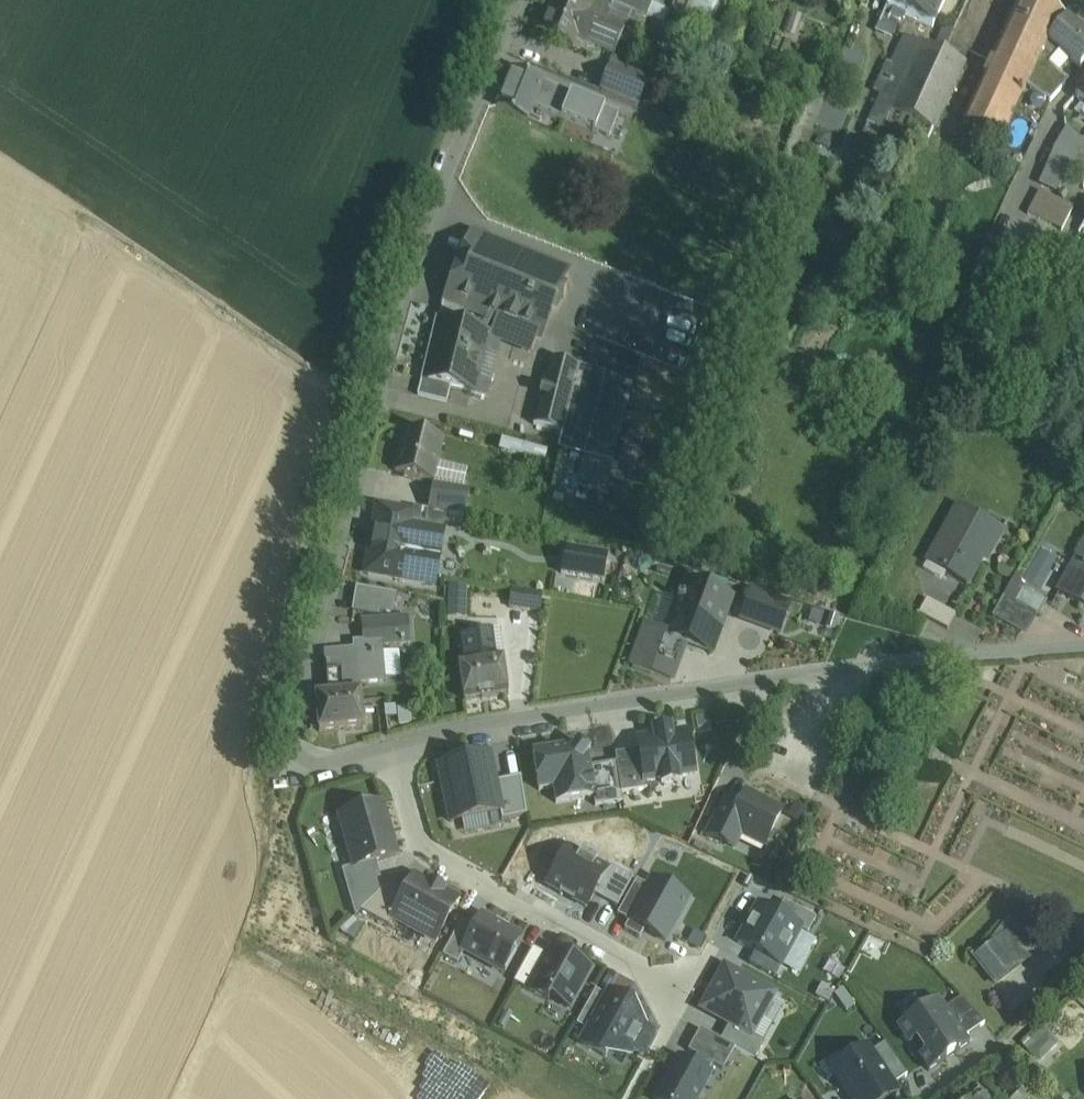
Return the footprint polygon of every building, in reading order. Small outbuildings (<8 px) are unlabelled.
[(573,0),(555,0),(540,35),(573,49),(577,40),(613,55),(624,29),(622,28),(625,22),(643,29),(647,19),(614,5),(613,5),(612,9),(606,22),(588,15),(591,7),(590,7),(573,0)] [(643,0),(616,0),(614,5),(647,19),(653,4),(643,0)] [(683,16),(711,27),(723,0),(690,0),(683,16)] [(881,20),(897,27),(903,15),(932,29),(945,0),(891,0),(881,20)] [(964,123),(1002,141),(1027,86),(1033,72),(1049,37),(1065,18),(1043,0),(1020,0),(964,123)] [(612,9),(593,1),(590,7),(591,7),(588,15),(606,22),(612,9)] [(1049,37),(1033,72),(1049,84),(1056,76),(1059,72),(1070,58),(1080,67),(1083,62),(1083,34),(1065,18),(1065,19),(1049,37)] [(907,39),(868,124),(883,131),(891,113),(922,46),(907,39)] [(965,65),(922,46),(891,113),(935,133),(965,65)] [(840,49),(834,72),(857,77),(862,54),(840,49)] [(648,81),(612,67),(601,93),(637,108),(648,81)] [(544,83),(512,70),(497,107),(528,120),(532,110),(537,99),(544,83)] [(1049,84),(1033,72),(1027,86),(1045,99),(1046,98),(1040,94),(1049,84)] [(1049,84),(1040,94),(1046,98),(1050,101),(1066,84),(1056,76),(1049,84)] [(558,89),(544,83),(537,99),(551,105),(558,89)] [(827,94),(811,87),(781,167),(797,174),(827,94)] [(551,105),(546,116),(608,141),(619,113),(558,89),(551,105)] [(551,105),(537,99),(532,110),(546,116),(551,105)] [(1081,140),(1068,129),(1056,147),(1075,160),(1083,147),(1080,146),(1080,142),(1081,140)] [(1035,138),(1025,160),(1036,164),(1045,142),(1035,138)] [(1045,142),(1036,164),(1047,169),(1048,165),(1056,148),(1056,147),(1045,142)] [(1075,160),(1056,147),(1056,148),(1048,165),(1050,166),(1046,178),(1061,183),(1075,160)] [(1038,188),(1026,212),(1061,229),(1072,205),(1038,188)] [(455,303),(444,298),(443,302),(440,317),(441,322),(460,327),(465,307),(525,331),(519,348),(532,353),(554,297),(563,301),(567,293),(557,289),(563,275),(479,241),(455,303)] [(460,327),(441,322),(426,381),(426,382),(451,388),(472,394),(486,334),(460,327)] [(579,367),(550,360),(533,426),(562,433),(579,367)] [(604,373),(579,367),(562,433),(588,439),(598,395),(604,373)] [(451,388),(426,382),(426,381),(422,380),(418,397),(447,404),(451,388)] [(598,395),(588,439),(600,442),(610,398),(598,395)] [(443,439),(405,430),(395,473),(432,482),(432,480),(451,484),(455,467),(437,463),(443,439)] [(584,456),(588,439),(562,433),(558,450),(584,456)] [(451,484),(450,488),(462,490),(467,470),(455,467),(451,484)] [(438,486),(434,511),(464,516),(468,491),(462,490),(450,488),(438,486)] [(1002,530),(958,505),(941,537),(944,538),(930,563),(927,561),(926,563),(951,577),(952,575),(966,582),(965,584),(967,585),(988,547),(992,549),(1002,530)] [(412,512),(377,506),(372,538),(374,539),(407,544),(410,525),(412,512)] [(407,544),(374,539),(371,551),(370,551),(366,574),(426,584),(428,571),(436,573),(443,531),(410,525),(407,544)] [(604,581),(608,555),(565,548),(561,574),(604,581)] [(1058,592),(1083,606),(1083,564),(1076,559),(1058,592)] [(731,597),(687,581),(680,598),(670,594),(669,598),(679,601),(668,633),(662,631),(661,632),(686,641),(712,651),(731,597)] [(447,613),(466,613),(466,586),(448,586),(447,613)] [(351,587),(350,608),(404,613),(406,592),(351,587)] [(1047,602),(1023,588),(1015,602),(1014,603),(1032,613),(1039,617),(1047,602)] [(542,594),(512,590),(510,608),(539,612),(542,594)] [(789,607),(752,593),(742,618),(780,632),(789,607)] [(1015,602),(1004,596),(992,617),(1021,633),(1032,613),(1014,603),(1015,602)] [(956,615),(927,599),(919,614),(948,630),(956,615)] [(662,631),(647,626),(632,667),(671,681),(686,641),(661,632),(662,631)] [(492,631),(461,636),(465,663),(459,664),(464,701),(508,694),(502,657),(496,658),(492,631)] [(356,651),(326,654),(328,678),(318,680),(317,696),(315,697),(319,732),(363,727),(360,692),(359,692),(358,674),(378,672),(377,653),(356,651)] [(639,741),(640,751),(645,782),(646,782),(661,780),(661,784),(679,782),(678,777),(694,775),(688,733),(672,736),(671,729),(653,732),(654,738),(639,741)] [(576,745),(533,752),(539,791),(554,789),(556,805),(594,799),(595,798),(590,768),(589,755),(590,752),(578,743),(576,745)] [(648,790),(646,782),(645,782),(640,751),(615,755),(617,764),(621,794),(648,790)] [(490,757),(439,768),(451,824),(500,813),(503,812),(496,783),(490,757)] [(622,803),(621,794),(617,764),(590,768),(595,798),(594,799),(595,807),(622,803)] [(521,778),(496,783),(503,812),(500,813),(502,821),(527,816),(521,778)] [(764,847),(782,812),(746,794),(739,807),(728,829),(729,829),(764,847)] [(722,843),(729,829),(728,829),(739,807),(726,801),(708,836),(722,843)] [(396,856),(382,806),(341,817),(355,867),(355,868),(376,862),(396,856)] [(451,825),(454,837),(487,829),(484,817),(451,825)] [(568,849),(548,887),(561,894),(560,896),(562,897),(563,895),(573,901),(572,902),(574,903),(574,902),(587,909),(594,896),(608,871),(607,870),(596,864),(598,862),(582,853),(581,856),(568,849)] [(355,918),(361,912),(384,890),(376,862),(355,868),(355,867),(342,871),(355,918)] [(608,871),(594,896),(618,909),(634,879),(609,866),(607,870),(608,871)] [(429,886),(415,878),(406,895),(392,920),(394,920),(435,943),(458,902),(443,894),(444,892),(430,885),(429,886)] [(623,928),(664,946),(686,896),(645,878),(623,928)] [(389,885),(384,890),(361,912),(390,928),(394,920),(392,920),(406,895),(389,885)] [(784,902),(777,916),(801,929),(800,931),(808,935),(816,919),(784,902)] [(759,906),(738,944),(780,968),(800,931),(801,929),(777,916),(759,906)] [(495,923),(482,917),(475,930),(463,952),(464,952),(501,973),(503,970),(505,972),(517,951),(514,949),(520,938),(508,931),(510,928),(496,921),(495,923)] [(1009,921),(985,952),(972,958),(972,959),(974,958),(995,984),(1015,969),(1008,960),(1027,935),(1009,921)] [(463,952),(475,930),(462,922),(443,957),(457,965),(464,952),(463,952)] [(530,992),(548,958),(533,949),(514,984),(530,994),(531,993),(530,992)] [(590,972),(552,952),(548,958),(530,992),(531,993),(548,1003),(551,998),(570,1008),(590,972)] [(775,995),(725,968),(701,1010),(729,1026),(752,1038),(752,1037),(775,995)] [(577,1026),(589,1033),(607,998),(596,992),(577,1026)] [(630,1058),(632,1053),(645,1029),(628,1020),(634,1008),(609,994),(607,998),(589,1033),(581,1046),(606,1060),(612,1048),(630,1058)] [(938,999),(897,1027),(909,1046),(917,1041),(925,1053),(918,1057),(929,1073),(970,1045),(965,1038),(945,1009),(938,999)] [(945,1009),(965,1038),(985,1024),(961,999),(945,1009)] [(729,1026),(721,1042),(735,1049),(755,1061),(765,1043),(752,1037),(752,1038),(729,1026)] [(656,1035),(645,1029),(632,1053),(643,1059),(656,1035)] [(723,1072),(735,1049),(721,1042),(700,1031),(688,1053),(697,1058),(713,1067),(723,1072)] [(871,1054),(893,1086),(907,1076),(885,1044),(871,1054)] [(836,1077),(851,1098),(891,1098),(898,1094),(893,1086),(871,1054),(867,1049),(847,1062),(851,1067),(836,1077)] [(679,1061),(658,1098),(698,1098),(709,1078),(707,1077),(713,1067),(697,1058),(692,1069),(679,1061)] [(1021,1089),(1008,1098),(1028,1098),(1021,1089)]
